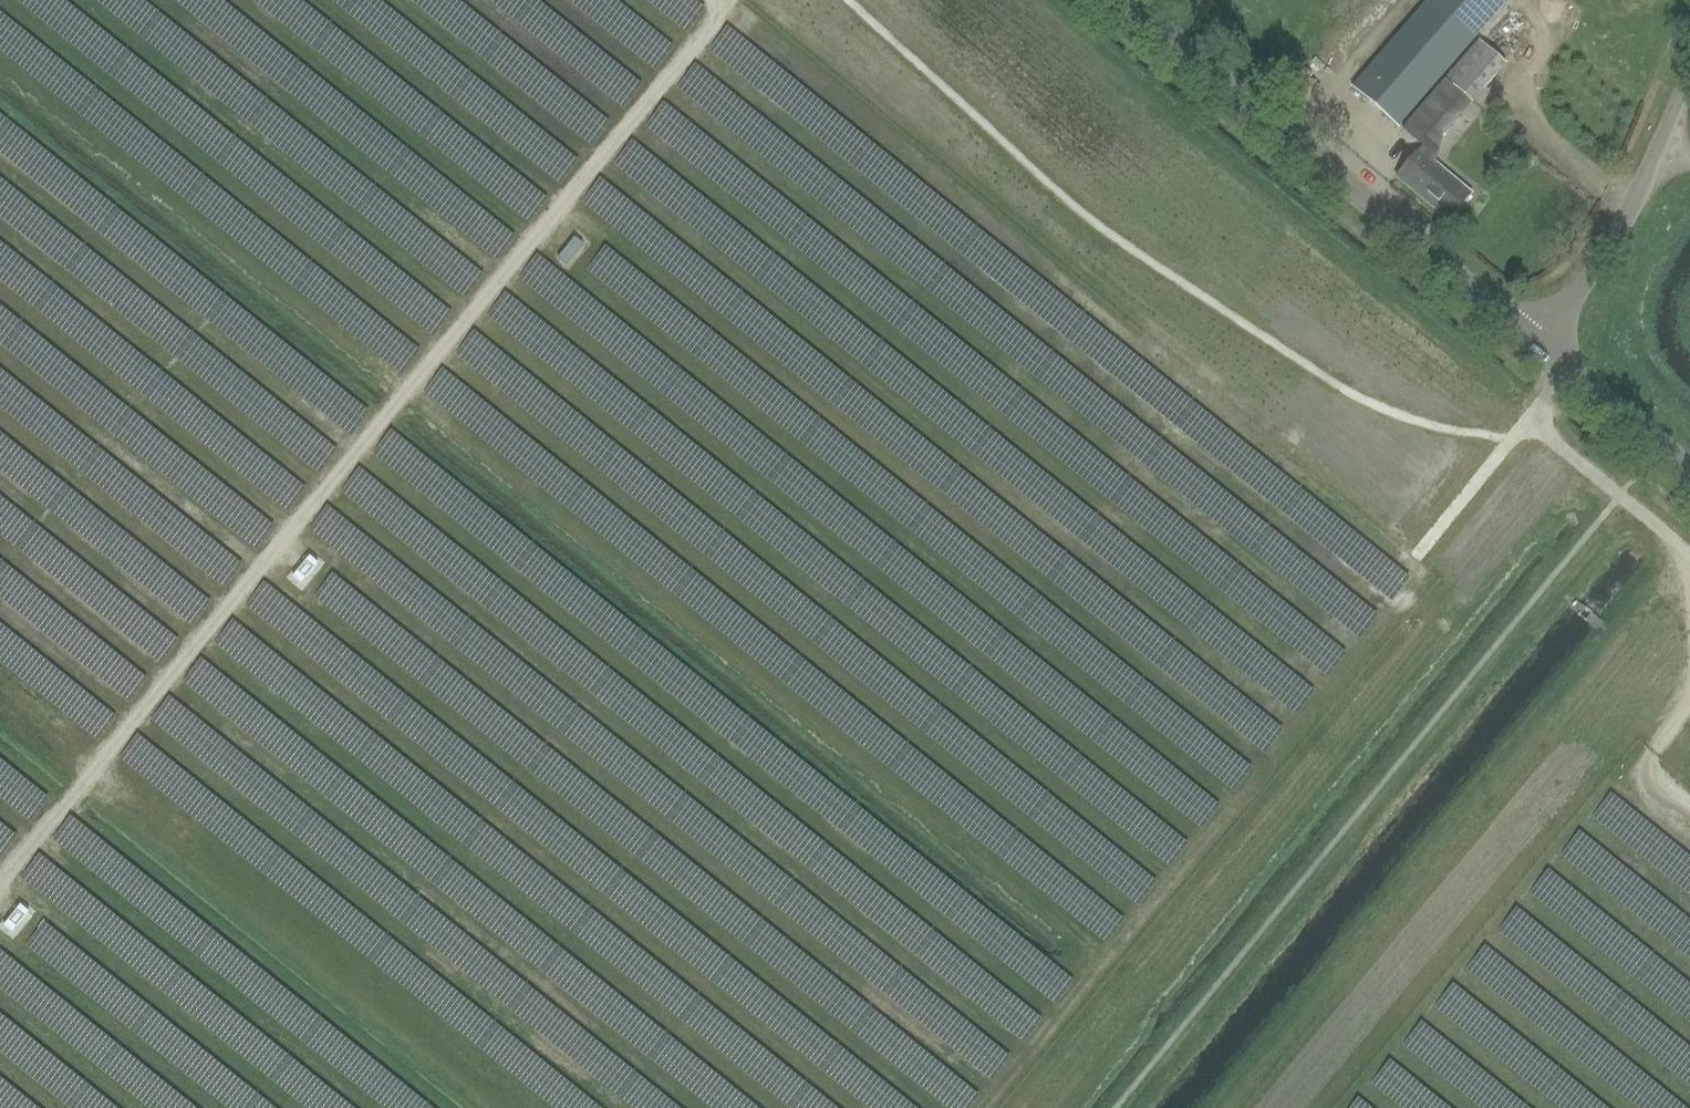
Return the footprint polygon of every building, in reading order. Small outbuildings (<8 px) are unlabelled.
[(1353,88),(1398,127),(1508,0),(1429,0),(1353,88)] [(1474,102),(1506,64),(1480,42),(1446,80),(1474,102)] [(1472,194),(1430,160),(1438,150),(1425,139),(1420,144),(1423,147),(1398,177),(1444,216),(1447,212),(1454,217),(1472,194)]
